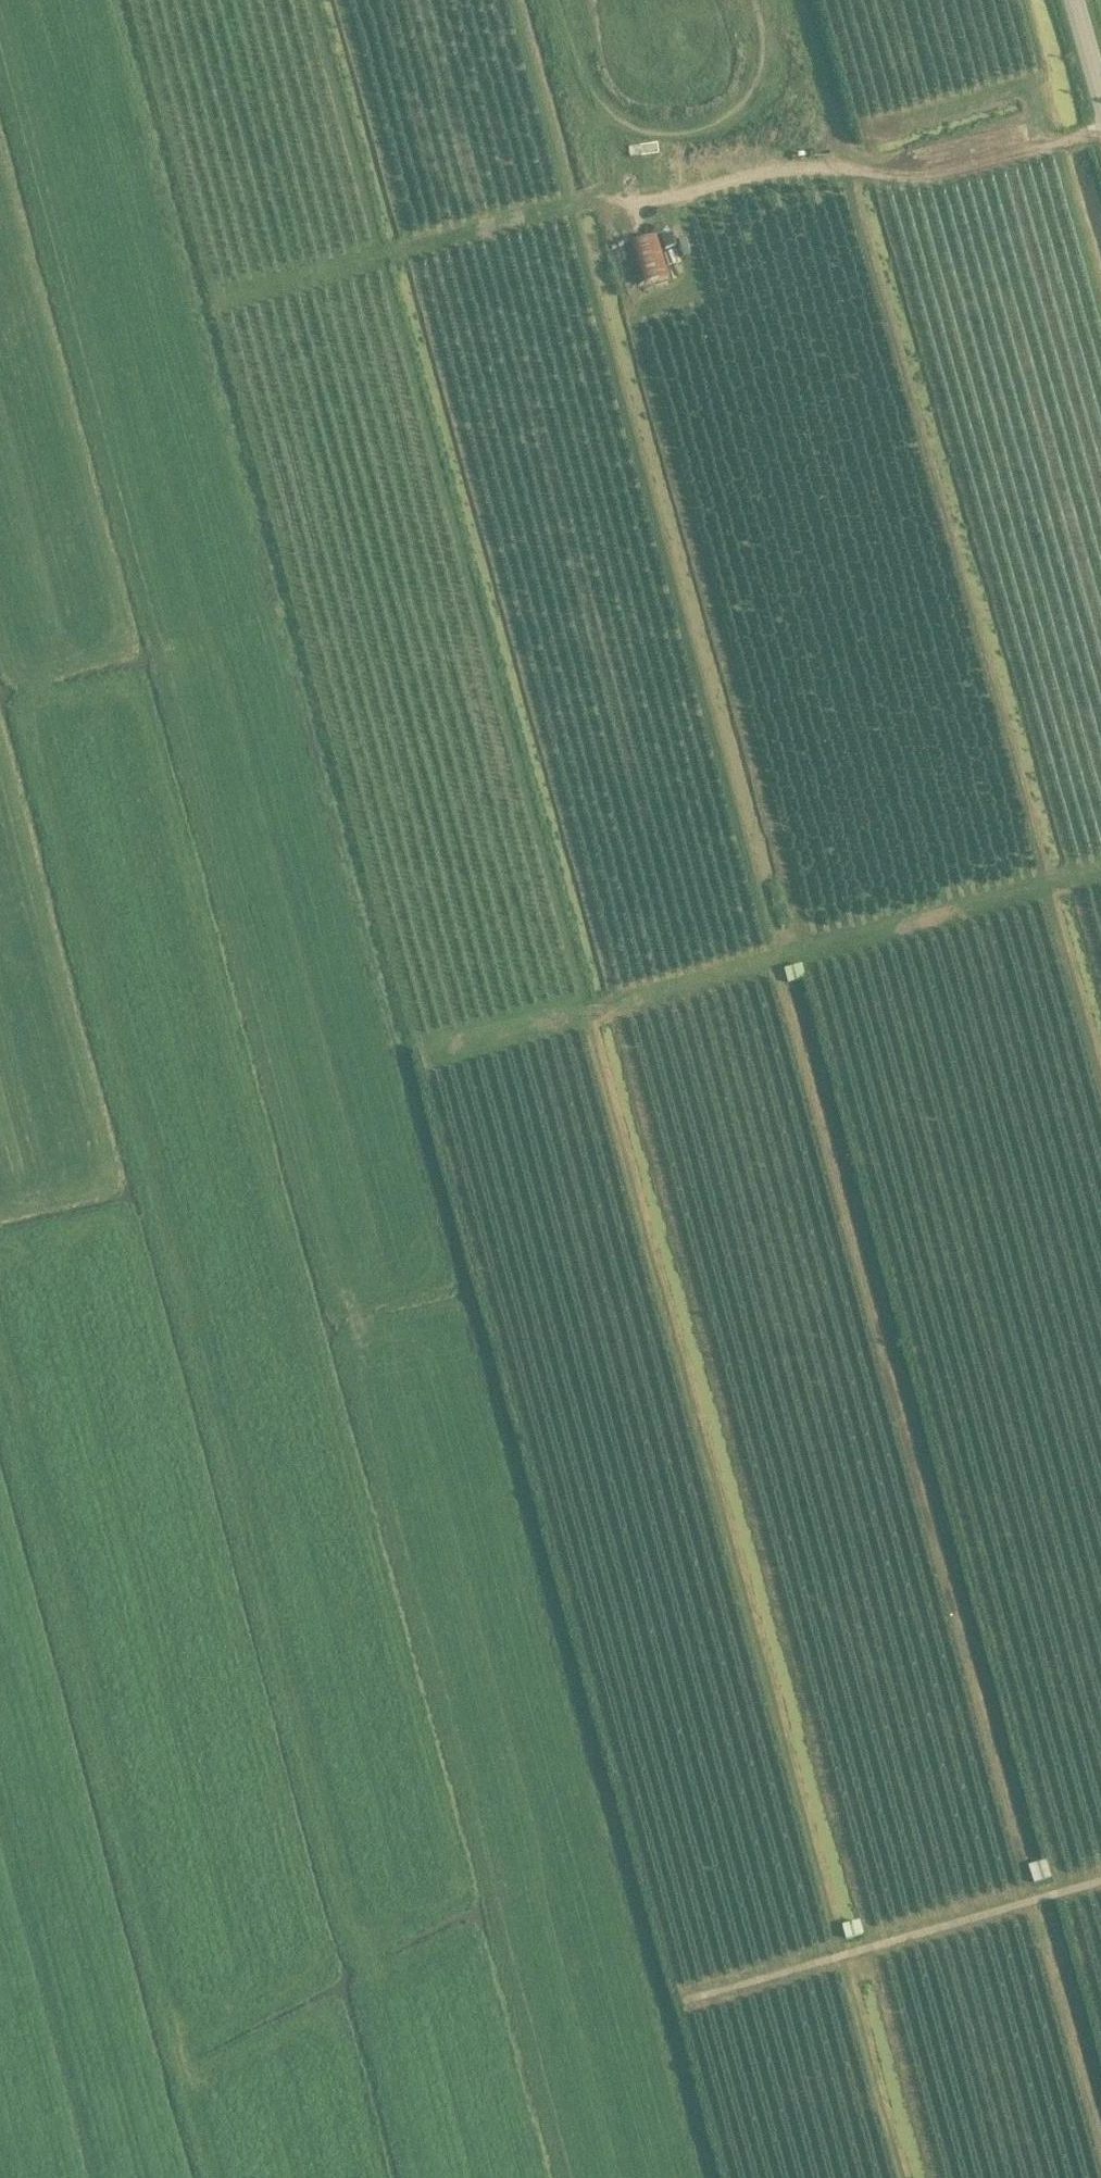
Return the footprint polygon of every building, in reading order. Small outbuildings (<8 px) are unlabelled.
[(671,235),(661,239),(665,250),(675,247),(671,235)] [(657,237),(625,246),(637,288),(669,279),(657,237)] [(792,969),(785,971),(789,985),(795,983),(806,980),(802,966),(792,969)] [(1032,1866),(1028,1867),(1033,1885),(1043,1882),(1050,1880),(1045,1862),(1032,1866)] [(843,1926),(842,1927),(846,1940),(862,1936),(859,1922),(857,1922),(843,1926)]
